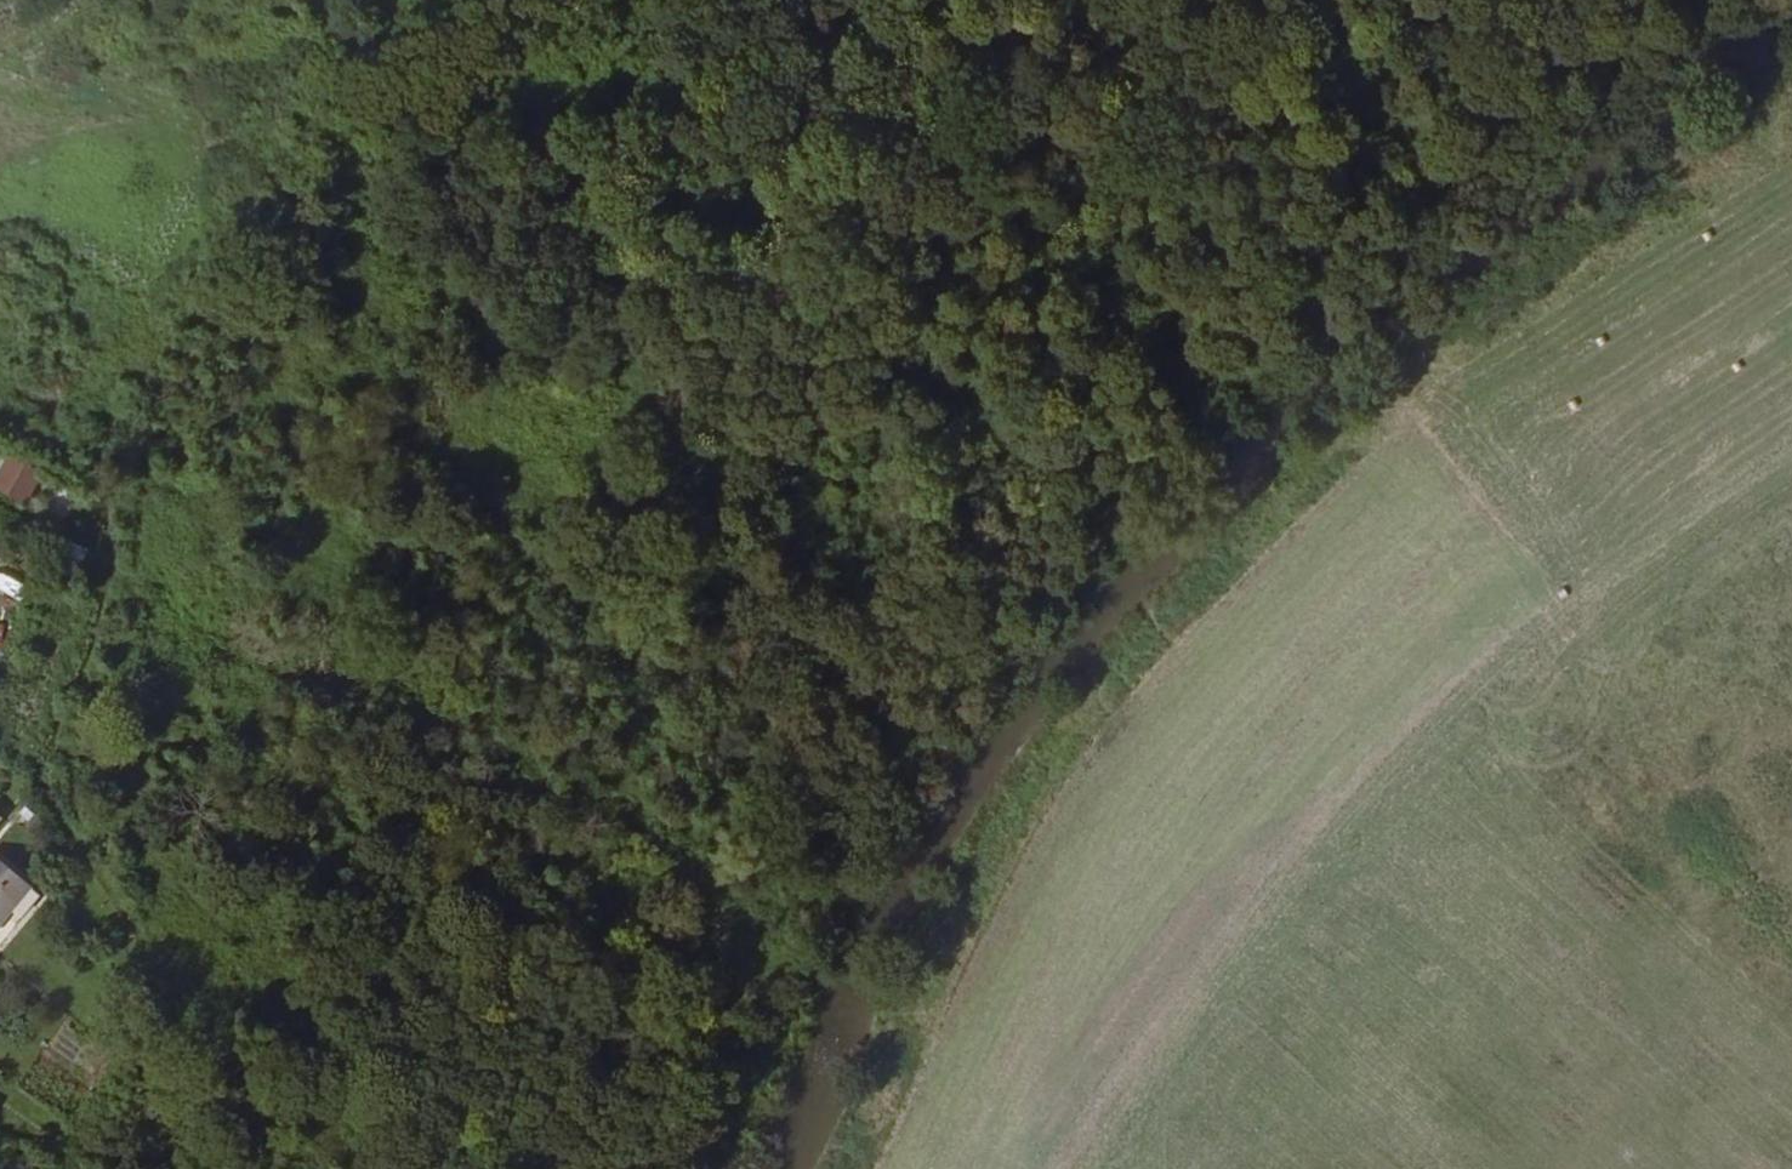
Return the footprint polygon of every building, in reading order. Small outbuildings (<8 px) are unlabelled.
[(21,507),(38,477),(8,460),(0,474),(0,495),(21,507)] [(34,890),(0,861),(0,935),(34,890)]
